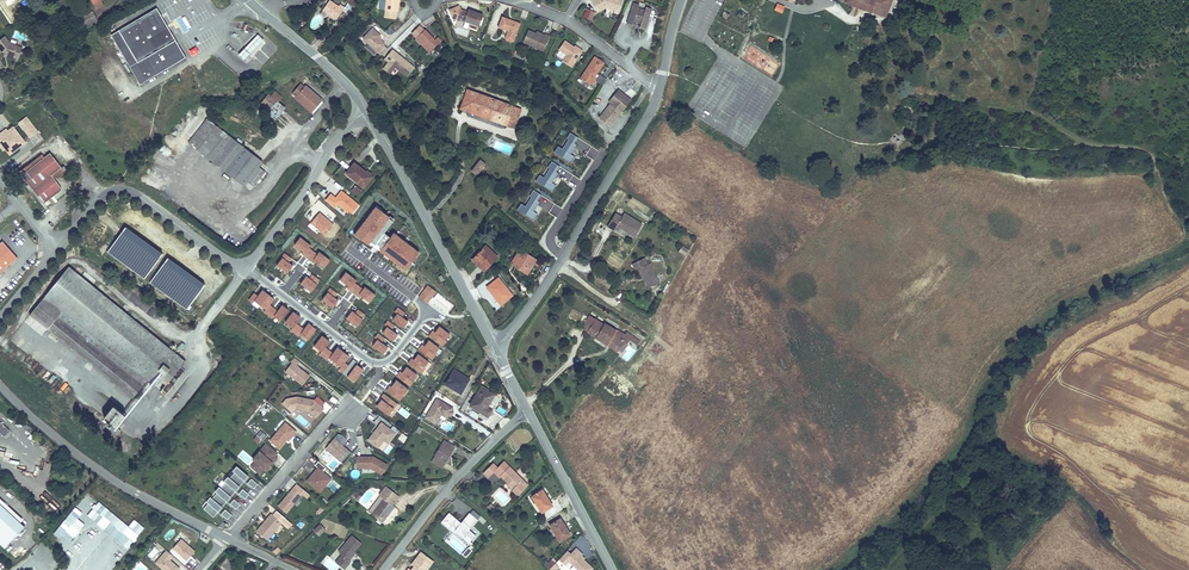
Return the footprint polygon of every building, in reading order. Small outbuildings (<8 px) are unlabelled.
[(94,9),(103,5),(101,0),(90,0),(94,9)] [(359,1),(359,0),(351,0),(349,3),(347,1),(342,8),(338,5),(336,8),(328,2),(321,11),(335,20),(341,11),(344,13),(347,8),(350,10),(352,7),(354,9),(359,1)] [(384,17),(395,19),(396,11),(397,12),(399,0),(386,0),(384,17)] [(623,0),(593,0),(591,1),(597,13),(606,8),(615,11),(616,8),(620,9),(623,0)] [(895,0),(881,0),(880,2),(875,0),(839,0),(886,19),(895,0)] [(645,30),(652,10),(646,8),(645,11),(638,8),(639,5),(634,3),(627,24),(632,26),(634,22),(640,24),(639,28),(645,30)] [(80,23),(96,15),(91,7),(75,15),(80,23)] [(122,26),(150,12),(148,7),(120,22),(122,26)] [(587,7),(582,16),(591,21),(596,12),(587,7)] [(477,27),(481,15),(467,10),(466,13),(459,10),(456,19),(469,24),(477,27)] [(187,62),(159,12),(113,38),(141,88),(187,62)] [(83,28),(98,19),(96,15),(80,23),(83,28)] [(515,42),(521,24),(503,17),(499,28),(508,32),(506,38),(507,41),(512,43),(515,42)] [(407,27),(414,23),(411,19),(405,24),(407,27)] [(390,36),(395,31),(391,27),(386,31),(390,36)] [(383,46),(384,44),(378,38),(380,36),(372,29),(362,39),(380,56),(387,49),(383,46)] [(441,42),(437,38),(434,40),(425,30),(416,39),(429,53),(441,42)] [(543,51),(549,36),(545,34),(544,35),(543,37),(536,33),(528,30),(523,42),(543,51)] [(264,40),(258,35),(239,55),(244,61),(264,40)] [(11,43),(7,37),(0,41),(0,49),(2,52),(4,50),(7,52),(6,54),(13,56),(12,59),(18,61),(22,47),(11,43)] [(572,67),(583,51),(579,48),(578,49),(575,47),(566,41),(560,50),(568,55),(564,61),(572,67)] [(413,69),(403,59),(402,61),(395,55),(396,53),(393,50),(386,56),(390,60),(382,68),(388,73),(394,67),(396,69),(405,77),(413,69)] [(600,83),(603,78),(599,75),(597,77),(595,76),(605,63),(595,56),(581,78),(590,84),(592,82),(595,84),(596,81),(600,83)] [(416,69),(420,73),(426,68),(422,64),(416,69)] [(603,85),(607,79),(600,74),(599,75),(603,78),(600,83),(603,85)] [(308,119),(319,105),(301,91),(300,93),(292,87),(287,92),(290,94),(288,97),(293,101),(291,104),(308,119)] [(507,124),(513,104),(465,88),(458,107),(507,124)] [(632,101),(619,90),(610,102),(611,103),(599,117),(611,127),(632,101)] [(274,109),(278,103),(269,96),(265,102),(274,109)] [(265,102),(261,99),(251,112),(268,126),(277,115),(273,110),(274,109),(265,102)] [(519,106),(513,104),(507,124),(513,126),(519,106)] [(35,130),(22,116),(15,123),(28,136),(35,130)] [(258,169),(262,164),(262,163),(208,117),(187,141),(242,188),(247,183),(253,188),(265,174),(258,169)] [(5,131),(0,136),(0,146),(2,149),(7,154),(23,141),(10,127),(5,131)] [(569,139),(562,149),(558,146),(554,152),(571,162),(575,157),(571,154),(577,144),(575,143),(578,137),(570,132),(567,138),(569,139)] [(50,155),(42,160),(47,165),(54,160),(50,155)] [(479,157),(470,169),(476,174),(485,162),(479,157)] [(47,165),(42,160),(21,176),(42,205),(61,190),(55,182),(57,180),(59,182),(66,176),(54,160),(47,165)] [(550,168),(544,177),(540,175),(536,180),(553,191),(556,185),(552,183),(559,173),(557,172),(560,166),(552,161),(548,166),(550,168)] [(345,174),(363,188),(372,177),(353,163),(345,174)] [(355,185),(351,190),(357,195),(361,190),(355,185)] [(532,197),(526,206),(521,204),(518,209),(534,220),(538,214),(534,212),(540,202),(538,200),(542,195),(533,190),(530,195),(532,197)] [(386,233),(395,219),(374,206),(355,234),(407,269),(420,251),(393,233),(391,236),(386,233)] [(617,226),(635,236),(643,223),(625,213),(622,217),(616,213),(608,226),(614,230),(617,226)] [(293,245),(323,268),(330,260),(319,252),(317,254),(308,248),(310,245),(299,237),(293,245)] [(18,258),(3,241),(0,244),(0,274),(18,258)] [(347,262),(360,248),(353,242),(340,256),(347,262)] [(472,259),(485,271),(498,257),(485,245),(472,259)] [(679,251),(685,256),(689,250),(682,245),(679,251)] [(511,264),(528,274),(537,259),(520,248),(511,264)] [(293,265),(289,262),(292,258),(285,253),(277,265),(287,273),(293,265)] [(356,257),(351,263),(358,269),(363,263),(356,257)] [(649,288),(651,287),(657,284),(660,283),(651,264),(649,265),(646,258),(633,264),(636,270),(638,269),(644,282),(646,281),(649,288)] [(174,375),(186,362),(70,265),(29,314),(131,400),(140,391),(145,395),(153,385),(164,393),(177,378),(174,375)] [(369,267),(362,273),(368,278),(374,272),(369,267)] [(311,291),(319,280),(310,272),(301,284),(311,291)] [(499,277),(486,287),(501,306),(514,296),(499,277)] [(318,294),(324,282),(319,279),(313,292),(318,294)] [(338,300),(334,297),(337,293),(330,288),(321,300),(332,308),(338,300)] [(249,299),(265,309),(263,312),(272,318),(278,310),(269,305),(274,298),(262,290),(258,296),(253,292),(249,299)] [(281,305),(274,317),(280,321),(288,309),(281,305)] [(399,307),(395,311),(401,317),(405,313),(399,307)] [(358,324),(364,314),(356,308),(349,318),(358,324)] [(296,323),(300,317),(292,311),(285,322),(292,327),(290,330),(299,337),(304,329),(296,323)] [(398,313),(393,318),(404,327),(408,321),(398,313)] [(618,351),(624,341),(612,333),(615,329),(603,321),(601,323),(587,314),(579,327),(618,351)] [(297,322),(302,326),(305,322),(301,318),(297,322)] [(392,330),(395,325),(388,320),(385,325),(387,327),(383,332),(394,340),(398,334),(392,330)] [(442,345),(450,334),(439,326),(431,337),(442,345)] [(624,341),(627,337),(627,336),(615,329),(612,333),(624,341)] [(636,343),(639,338),(630,333),(627,336),(627,337),(636,343)] [(382,342),(385,339),(380,334),(372,343),(383,354),(389,348),(382,342)] [(348,376),(353,368),(344,362),(349,355),(337,347),(333,353),(325,347),(329,341),(321,335),(314,346),(321,351),(319,355),(327,360),(329,358),(341,366),(339,369),(348,376)] [(429,339),(420,349),(430,359),(440,349),(429,339)] [(418,352),(409,364),(421,373),(430,361),(418,352)] [(290,361),(292,362),(297,366),(300,362),(294,357),(290,361)] [(310,376),(297,366),(292,362),(285,371),(303,385),(310,376)] [(356,379),(364,369),(359,365),(351,376),(356,379)] [(397,376),(408,386),(417,376),(406,366),(397,376)] [(445,384),(461,394),(471,379),(454,369),(445,384)] [(638,393),(610,371),(598,387),(626,409),(638,393)] [(372,375),(365,382),(372,388),(379,381),(372,375)] [(390,412),(409,390),(396,380),(378,401),(390,412)] [(57,389),(60,393),(66,387),(63,384),(57,389)] [(482,385),(479,389),(494,398),(497,394),(482,385)] [(494,398),(479,389),(469,406),(489,418),(493,410),(488,407),(494,398)] [(297,396),(286,398),(282,404),(292,412),(295,409),(308,411),(316,418),(324,408),(322,406),(314,400),(297,396)] [(314,400),(322,406),(325,403),(317,396),(314,400)] [(448,418),(449,416),(452,411),(454,408),(437,398),(425,418),(436,424),(442,415),(448,418)] [(121,414),(109,404),(98,416),(111,426),(121,414)] [(372,410),(369,416),(376,420),(379,415),(372,410)] [(476,420),(480,415),(472,410),(469,415),(476,420)] [(10,431),(0,421),(0,433),(5,437),(10,431)] [(280,449),(287,440),(292,435),(293,436),(296,432),(285,423),(270,441),(280,449)] [(395,436),(381,425),(368,442),(377,450),(383,442),(387,445),(395,436)] [(262,430),(257,434),(262,440),(267,436),(262,430)] [(402,433),(397,439),(404,444),(408,437),(402,433)] [(334,438),(325,449),(340,461),(349,451),(343,446),(347,439),(342,435),(338,434),(334,438)] [(253,440),(259,444),(262,439),(257,435),(253,440)] [(443,468),(456,446),(444,440),(432,462),(443,468)] [(276,453),(265,444),(258,451),(261,454),(254,462),(250,467),(258,474),(263,469),(264,471),(270,463),(271,462),(268,460),(271,457),(273,458),(274,457),(276,453)] [(261,454),(258,451),(251,459),(254,462),(261,454)] [(354,469),(369,469),(381,475),(386,466),(372,458),(354,458),(354,469)] [(529,484),(504,461),(498,467),(493,463),(483,473),(488,478),(493,473),(499,479),(501,477),(507,483),(509,482),(516,488),(513,491),(518,496),(529,484)] [(320,492),(326,485),(322,481),(327,475),(322,471),(326,468),(318,462),(315,465),(318,468),(306,481),(320,492)] [(208,503),(203,509),(211,515),(216,510),(218,512),(222,507),(220,505),(225,500),(227,501),(231,497),(229,495),(234,490),(236,491),(240,487),(238,485),(242,479),(245,481),(249,476),(237,466),(233,471),(235,472),(230,478),(228,476),(224,481),(226,483),(221,488),(219,487),(215,491),(217,493),(212,498),(210,497),(206,501),(208,503)] [(322,481),(326,485),(331,479),(327,475),(322,481)] [(251,479),(247,484),(254,489),(258,484),(251,479)] [(506,484),(513,491),(516,488),(509,482),(507,483),(506,484)] [(310,495),(297,484),(278,506),(287,513),(303,495),(307,499),(310,495)] [(378,494),(380,496),(383,498),(371,513),(382,522),(395,507),(393,505),(400,497),(385,486),(378,494)] [(493,495),(504,505),(510,498),(500,488),(493,495)] [(243,489),(239,494),(245,499),(249,495),(243,489)] [(531,496),(542,513),(554,506),(543,489),(531,496)] [(383,498),(380,496),(368,511),(371,513),(383,498)] [(21,523),(23,520),(0,499),(0,504),(21,523)] [(234,499),(230,504),(236,509),(240,505),(234,499)] [(4,548),(25,527),(21,523),(0,504),(0,544),(4,548)] [(231,515),(225,509),(221,514),(227,519),(231,515)] [(469,529),(478,519),(469,512),(462,521),(464,522),(463,524),(461,522),(447,511),(440,519),(452,529),(451,530),(453,531),(455,532),(456,532),(458,531),(468,539),(469,539),(474,533),(469,529)] [(282,523),(271,514),(256,530),(268,540),(282,523)] [(549,525),(560,542),(572,535),(561,518),(549,525)] [(452,529),(440,519),(439,520),(451,530),(452,529)] [(319,536),(326,530),(321,524),(314,530),(319,536)] [(458,531),(456,532),(470,543),(471,541),(469,539),(468,539),(458,531)] [(344,556),(337,563),(345,569),(351,561),(350,560),(349,559),(354,552),(361,543),(352,535),(338,551),(342,554),(344,556)] [(195,551),(181,539),(173,548),(187,561),(195,551)] [(466,558),(472,550),(468,546),(461,554),(466,558)] [(578,569),(592,569),(594,568),(584,559),(585,558),(582,555),(583,554),(576,547),(571,554),(567,550),(559,559),(566,565),(569,562),(578,569)] [(421,549),(411,562),(414,564),(421,569),(425,569),(434,560),(421,549)] [(163,569),(179,569),(180,568),(171,560),(173,557),(166,550),(155,563),(163,569)] [(335,562),(337,563),(344,556),(342,554),(335,562)] [(549,569),(555,563),(551,560),(545,566),(549,569)]
